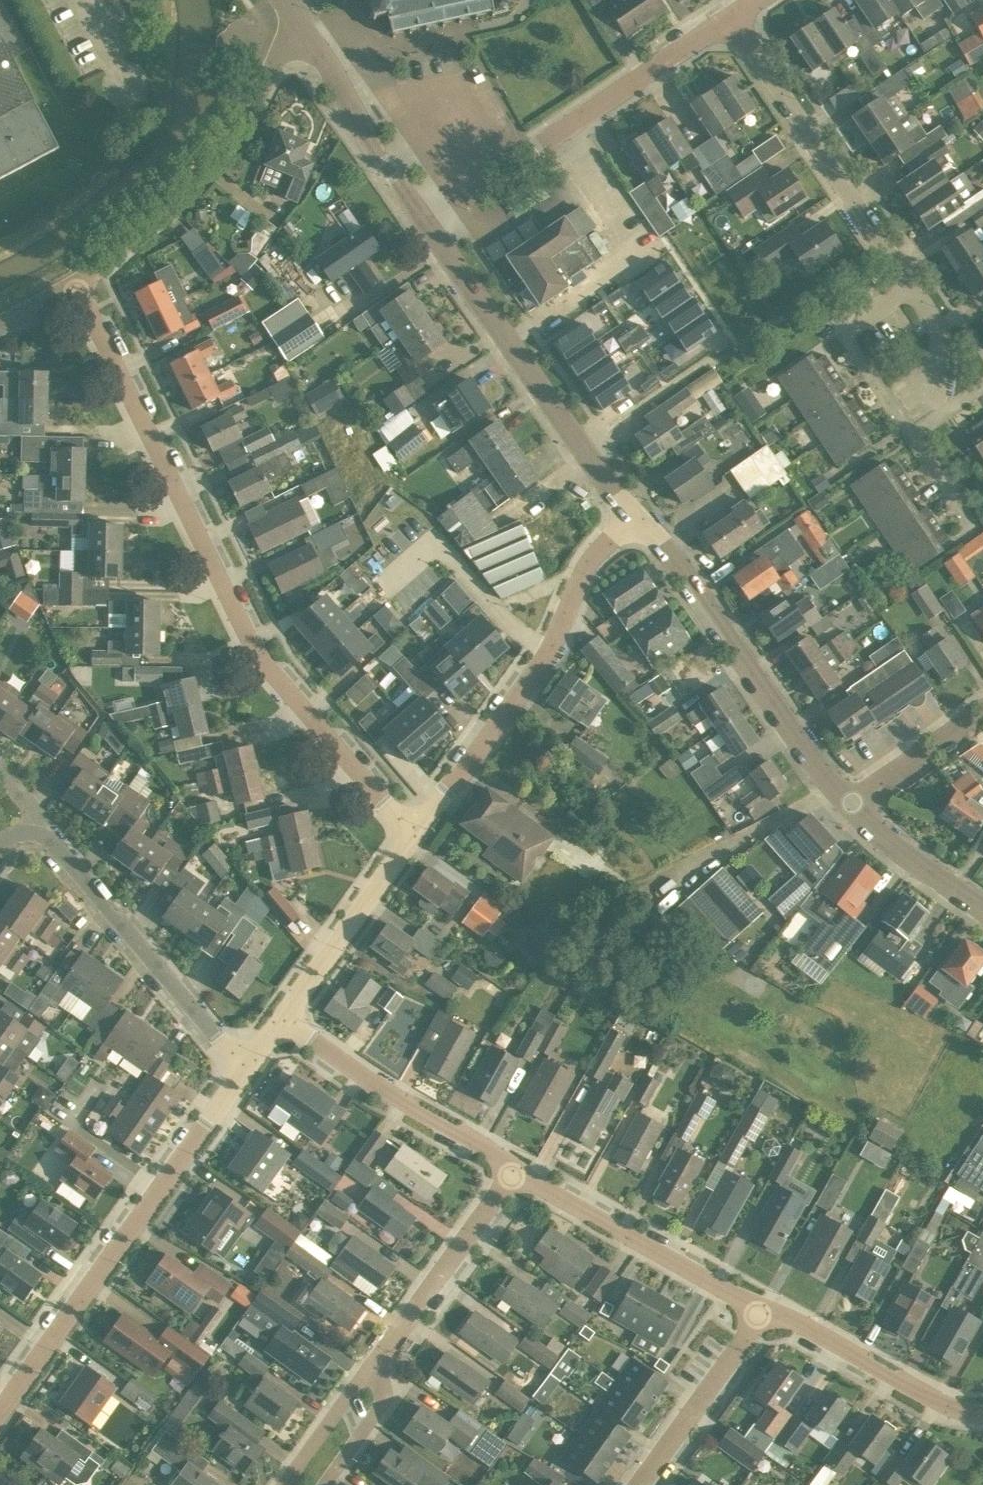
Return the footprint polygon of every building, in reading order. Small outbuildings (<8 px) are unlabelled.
[(371,0),(369,0),(369,1),(368,1),(368,2),(365,3),(366,5),(368,5),(371,16),(368,17),(369,19),(372,19),(373,22),(388,19),(391,31),(387,32),(387,33),(390,33),(392,34),(393,38),(395,37),(395,34),(409,31),(409,34),(411,34),(411,30),(425,27),(426,31),(428,30),(428,27),(441,24),(442,27),(445,27),(444,23),(458,20),(459,24),(461,24),(461,20),(476,17),(476,20),(478,20),(478,16),(492,13),(493,17),(495,16),(494,14),(508,11),(506,1),(507,1),(507,0),(372,0),(371,0)] [(630,0),(618,0),(617,1),(617,0),(588,0),(587,1),(601,21),(611,15),(627,38),(647,25),(630,0)] [(647,25),(666,11),(659,0),(630,0),(647,25)] [(900,17),(889,0),(856,0),(862,8),(851,16),(853,19),(853,18),(886,69),(883,71),(887,78),(900,69),(881,41),(882,40),(875,29),(898,15),(900,17)] [(900,17),(915,8),(922,19),(942,6),(937,0),(889,0),(900,17)] [(952,14),(967,5),(964,0),(942,0),(952,14)] [(982,58),(982,8),(969,16),(970,16),(947,29),(969,66),(982,58)] [(853,18),(853,19),(844,24),(834,9),(812,23),(839,64),(848,58),(844,51),(854,44),(860,53),(858,55),(873,77),(883,71),(886,69),(853,18)] [(830,70),(839,64),(812,23),(790,38),(812,71),(825,63),(830,70)] [(58,148),(1,40),(0,40),(0,41),(0,178),(58,148)] [(911,81),(925,72),(917,61),(904,71),(911,81)] [(868,142),(911,113),(910,111),(907,113),(894,94),(910,84),(901,70),(874,88),(882,100),(853,119),(868,142)] [(711,91),(733,124),(755,110),(733,77),(711,91)] [(837,112),(861,97),(852,83),(828,99),(837,112)] [(741,136),(733,124),(711,91),(689,106),(711,139),(723,131),(730,143),(741,136)] [(977,115),(976,112),(982,108),(982,103),(977,92),(956,103),(963,117),(958,120),(961,124),(977,115)] [(903,164),(940,140),(945,136),(939,126),(925,135),(911,113),(868,142),(884,166),(898,156),(903,164)] [(646,135),(669,168),(678,162),(686,173),(698,165),(690,154),(692,153),(669,119),(646,135)] [(982,140),(982,121),(982,120),(972,130),(982,141),(982,140)] [(292,137),(293,129),(284,126),(279,132),(278,132),(265,165),(280,172),(271,194),(297,204),(306,182),(304,181),(311,165),(301,160),(307,144),(292,137)] [(669,168),(646,135),(638,140),(634,134),(623,142),(627,147),(623,150),(655,198),(665,191),(656,177),(669,168)] [(760,164),(784,149),(775,135),(751,151),(760,164)] [(946,184),(936,170),(947,162),(943,156),(948,152),(940,140),(903,164),(912,177),(898,186),(913,208),(946,184)] [(713,163),(729,185),(741,177),(726,155),(713,163)] [(715,194),(729,185),(713,163),(700,172),(715,194)] [(771,181),(761,166),(725,191),(743,218),(765,203),(775,217),(806,197),(788,170),(771,181)] [(982,208),(982,189),(975,194),(961,173),(946,184),(913,208),(928,230),(941,221),(948,231),(969,217),(970,217),(982,208)] [(673,205),(682,221),(698,212),(689,196),(673,205)] [(347,238),(363,227),(344,197),(328,207),(347,238)] [(658,203),(646,212),(661,234),(673,226),(658,203)] [(970,217),(978,229),(982,225),(982,208),(970,217)] [(578,239),(564,219),(507,258),(539,306),(566,288),(567,286),(571,283),(568,279),(599,258),(583,235),(578,239)] [(254,258),(276,228),(264,220),(250,239),(250,252),(248,254),(254,258)] [(802,238),(791,223),(751,250),(767,273),(797,253),(809,272),(842,250),(824,224),(802,238)] [(380,283),(364,260),(379,249),(364,227),(336,246),(337,248),(325,256),(336,273),(344,268),(362,294),(380,283)] [(982,257),(982,246),(981,247),(971,232),(942,251),(958,274),(982,257)] [(680,249),(650,269),(665,291),(695,271),(680,249)] [(250,267),(237,254),(228,262),(241,276),(250,267)] [(958,274),(973,297),(982,291),(982,257),(958,274)] [(225,270),(217,260),(204,270),(211,280),(225,270)] [(146,316),(172,304),(164,287),(177,281),(171,269),(157,276),(160,281),(135,293),(146,316)] [(695,271),(665,291),(676,307),(678,306),(706,287),(695,271)] [(632,276),(620,285),(625,292),(637,284),(632,276)] [(706,287),(678,306),(689,323),(719,303),(708,286),(706,287)] [(615,288),(603,296),(608,303),(620,296),(615,288)] [(404,344),(432,325),(423,312),(425,309),(421,302),(416,302),(412,296),(400,304),(392,293),(352,321),(359,331),(368,325),(371,329),(387,318),(401,339),(404,344)] [(212,330),(246,313),(237,296),(203,313),(212,330)] [(318,338),(295,301),(261,323),(285,360),(318,338)] [(719,303),(689,323),(701,340),(731,320),(719,303)] [(172,304),(146,316),(157,339),(182,328),(185,333),(199,326),(193,315),(180,321),(172,304)] [(594,313),(564,333),(576,350),(606,330),(594,313)] [(649,315),(638,322),(642,330),(654,322),(649,315)] [(638,322),(626,330),(631,337),(642,330),(638,322)] [(654,322),(642,330),(647,337),(659,329),(654,322)] [(395,369),(407,387),(433,367),(425,356),(444,343),(440,337),(443,333),(437,325),(433,326),(432,325),(404,344),(401,339),(392,345),(395,350),(392,352),(401,365),(395,369)] [(606,330),(576,350),(587,367),(589,366),(617,347),(606,330)] [(642,330),(631,337),(636,345),(647,337),(642,330)] [(181,387),(209,373),(201,359),(216,352),(209,340),(193,348),(195,352),(170,364),(181,387)] [(617,347),(589,366),(600,382),(630,362),(619,346),(617,347)] [(793,400),(836,371),(825,355),(816,361),(812,355),(778,378),(793,400)] [(684,356),(672,364),(677,371),(689,363),(684,356)] [(630,362),(600,382),(612,400),(642,379),(630,362)] [(668,367),(653,377),(658,385),(672,374),(668,367)] [(691,383),(700,398),(726,381),(717,367),(691,383)] [(807,422),(841,399),(837,393),(846,387),(836,371),(793,400),(807,422)] [(47,399),(48,372),(0,372),(0,385),(4,385),(4,398),(47,399)] [(209,373),(181,387),(193,409),(217,397),(219,401),(236,393),(229,380),(216,387),(209,373)] [(256,409),(297,389),(291,377),(250,397),(256,409)] [(317,416),(344,400),(332,379),(305,395),(317,416)] [(451,434),(489,408),(469,379),(431,405),(451,434)] [(414,401),(403,385),(382,400),(393,416),(414,401)] [(755,398),(747,387),(733,397),(741,409),(755,398)] [(679,433),(669,419),(694,401),(685,388),(653,411),(659,420),(635,437),(652,460),(671,447),(677,455),(713,430),(703,416),(679,433)] [(718,415),(727,408),(714,390),(705,397),(718,415)] [(318,418),(335,445),(369,424),(352,397),(318,418)] [(47,399),(4,398),(4,414),(0,414),(0,425),(47,426),(47,399)] [(822,443),(865,414),(854,398),(845,405),(841,399),(807,422),(822,443)] [(213,451),(241,437),(234,424),(247,417),(240,405),(225,412),(227,416),(202,428),(213,451)] [(865,414),(822,443),(837,466),(871,443),(866,436),(876,430),(865,414)] [(971,429),(977,438),(971,442),(982,460),(982,420),(971,429)] [(325,472),(335,467),(312,421),(273,440),(274,441),(249,453),(258,470),(230,485),(241,506),(272,490),(268,481),(292,469),(285,455),(310,443),(325,472)] [(488,466),(515,446),(497,421),(470,441),(470,442),(446,459),(457,474),(476,460),(483,470),(488,466)] [(415,423),(391,443),(399,452),(422,432),(415,423)] [(768,446),(781,437),(772,425),(759,434),(768,446)] [(274,441),(273,440),(267,427),(241,440),(247,453),(248,452),(249,453),(274,441)] [(405,460),(430,440),(425,433),(400,453),(405,460)] [(58,475),(85,475),(86,449),(82,449),(83,437),(21,436),(20,462),(58,463),(58,475)] [(488,534),(498,529),(487,514),(538,477),(515,446),(488,466),(493,473),(470,490),(471,491),(463,498),(488,534)] [(693,502),(714,488),(699,468),(708,462),(696,446),(680,457),(686,465),(665,480),(682,504),(690,498),(693,502)] [(740,486),(776,461),(766,446),(729,470),(740,486)] [(351,473),(367,499),(401,477),(385,452),(351,473)] [(776,461),(740,486),(748,499),(785,474),(776,461)] [(865,507),(908,479),(898,462),(888,469),(884,462),(851,485),(865,507)] [(335,467),(325,472),(325,473),(300,485),(306,498),(325,489),(333,506),(350,497),(335,467)] [(818,493),(829,486),(821,474),(810,482),(818,493)] [(85,501),(85,475),(58,475),(40,475),(39,490),(24,489),(23,513),(31,514),(31,513),(59,513),(59,512),(59,501),(85,501)] [(880,529),(914,506),(910,501),(919,494),(908,479),(865,507),(880,529)] [(399,502),(393,496),(385,503),(390,509),(399,502)] [(518,520),(498,529),(488,534),(463,498),(436,518),(500,599),(545,580),(518,520)] [(262,551),(311,528),(298,499),(275,509),(277,513),(250,525),(262,551)] [(719,559),(752,537),(763,529),(743,500),(730,509),(733,514),(703,535),(719,559)] [(894,551),(938,522),(927,506),(917,512),(914,506),(880,529),(894,551)] [(801,532),(815,523),(807,511),(793,520),(801,532)] [(71,550),(123,552),(123,525),(90,525),(84,525),(84,513),(59,512),(59,513),(31,513),(31,514),(31,527),(71,528),(71,538),(71,550)] [(15,545),(2,519),(0,519),(0,550),(15,545)] [(938,522),(894,551),(909,573),(943,551),(939,545),(949,539),(938,522)] [(839,554),(839,555),(840,554),(829,538),(827,540),(815,523),(801,532),(801,533),(800,533),(822,565),(839,554)] [(318,552),(334,544),(326,528),(310,536),(318,552)] [(778,579),(774,581),(782,592),(798,581),(787,566),(803,555),(786,530),(762,546),(770,558),(766,561),(778,579)] [(282,592),(324,572),(311,546),(269,566),(282,592)] [(6,568),(21,564),(16,547),(1,551),(6,568)] [(122,578),(123,552),(71,550),(71,551),(73,551),(72,573),(59,573),(58,585),(43,584),(43,589),(108,590),(108,578),(122,578)] [(376,551),(363,558),(371,574),(384,567),(376,551)] [(958,553),(943,564),(953,579),(969,568),(958,553)] [(839,555),(839,554),(822,565),(822,566),(808,575),(818,590),(849,570),(854,577),(855,577),(840,557),(839,555)] [(778,579),(766,561),(764,558),(733,579),(748,600),(774,581),(778,579)] [(341,576),(348,584),(358,575),(350,567),(341,576)] [(654,588),(641,569),(628,578),(603,595),(616,614),(654,588)] [(26,622),(38,604),(29,581),(8,610),(26,622)] [(465,592),(455,581),(441,596),(450,606),(465,592)] [(931,617),(942,610),(926,585),(915,592),(931,617)] [(628,631),(666,605),(654,588),(616,614),(628,631)] [(108,601),(108,590),(43,589),(43,606),(108,606),(108,628),(126,628),(159,628),(160,603),(108,601)] [(954,589),(941,597),(954,618),(967,610),(954,589)] [(310,641),(340,614),(324,596),(294,623),(310,641)] [(794,627),(798,634),(809,626),(817,636),(832,625),(825,615),(821,618),(806,597),(792,606),(787,598),(761,616),(777,639),(794,627)] [(431,621),(442,611),(435,603),(424,612),(431,621)] [(475,604),(464,614),(472,624),(462,633),(489,663),(507,647),(481,618),(485,615),(475,604)] [(382,628),(395,617),(385,605),(373,616),(382,628)] [(666,605),(628,631),(652,667),(690,640),(666,605)] [(972,616),(982,633),(982,608),(972,616)] [(340,614),(310,641),(325,658),(355,631),(340,614)] [(418,619),(410,626),(416,634),(425,626),(418,619)] [(943,641),(934,627),(919,638),(928,651),(927,652),(944,678),(966,663),(948,637),(943,641)] [(159,654),(159,628),(126,628),(126,642),(107,641),(107,651),(91,651),(91,665),(121,666),(121,653),(159,654)] [(802,676),(853,641),(845,630),(817,650),(808,637),(786,653),(802,676)] [(372,653),(383,643),(375,634),(365,643),(355,631),(325,658),(340,676),(369,650),(372,653)] [(489,663),(462,633),(445,648),(471,678),(472,677),(489,663)] [(616,694),(634,679),(597,635),(579,651),(616,694)] [(876,669),(904,650),(896,639),(869,658),(876,669)] [(853,641),(802,676),(818,698),(840,683),(831,670),(850,657),(849,656),(859,649),(853,641)] [(445,648),(416,673),(432,691),(441,683),(456,700),(476,682),(472,677),(471,678),(445,648)] [(873,721),(872,722),(875,726),(911,701),(915,707),(923,701),(919,696),(930,688),(904,650),(876,669),(852,686),(859,695),(856,697),(873,721)] [(397,709),(429,745),(448,728),(423,699),(432,691),(416,673),(404,658),(393,667),(416,693),(397,709)] [(160,683),(160,668),(122,668),(122,681),(133,681),(133,683),(160,683)] [(587,728),(606,700),(600,696),(601,696),(569,673),(549,702),(578,723),(579,722),(587,728)] [(662,673),(636,692),(645,703),(670,685),(662,673)] [(362,677),(355,684),(364,694),(371,687),(362,677)] [(150,718),(201,706),(194,678),(168,685),(173,704),(164,706),(162,702),(124,711),(127,722),(150,717),(150,718)] [(15,701),(19,695),(17,694),(18,691),(4,681),(0,683),(0,682),(0,723),(15,701)] [(50,689),(40,683),(27,702),(28,702),(24,708),(15,701),(0,723),(0,732),(13,742),(50,689)] [(55,720),(54,719),(45,713),(60,690),(52,685),(50,689),(13,742),(14,742),(18,736),(36,748),(55,720)] [(845,740),(872,722),(873,721),(856,697),(859,695),(852,686),(845,691),(850,698),(827,713),(845,740)] [(718,730),(740,715),(722,689),(700,704),(701,705),(686,715),(693,726),(708,716),(718,730)] [(201,706),(150,718),(153,729),(168,726),(167,721),(177,719),(181,739),(208,733),(201,706)] [(656,738),(681,720),(671,706),(646,723),(656,738)] [(397,709),(379,725),(369,714),(359,723),(375,742),(384,734),(409,762),(429,745),(397,709)] [(55,720),(36,748),(54,761),(63,748),(72,755),(87,733),(59,713),(54,719),(55,720)] [(703,792),(742,763),(741,761),(720,776),(714,767),(734,754),(735,756),(757,742),(740,715),(718,730),(726,742),(698,761),(701,766),(690,773),(703,792)] [(110,741),(115,727),(103,722),(97,736),(110,741)] [(597,775),(608,759),(575,736),(564,752),(581,765),(577,771),(590,780),(595,774),(597,775)] [(160,755),(173,752),(170,738),(157,742),(160,755)] [(982,768),(982,744),(977,740),(966,756),(982,768)] [(213,756),(210,744),(202,746),(176,752),(179,765),(213,756)] [(257,772),(251,746),(214,756),(217,769),(195,775),(198,787),(257,772)] [(82,812),(109,774),(107,773),(108,772),(79,752),(65,772),(75,779),(62,798),(82,812)] [(754,821),(774,806),(770,801),(789,787),(769,760),(751,773),(760,785),(739,800),(754,821)] [(742,763),(703,792),(710,802),(750,774),(742,763)] [(968,771),(950,784),(956,792),(940,816),(973,838),(982,823),(982,789),(982,791),(968,771)] [(257,772),(198,787),(201,798),(234,790),(237,805),(264,798),(257,772)] [(112,833),(128,810),(139,794),(119,779),(118,781),(109,774),(82,812),(102,826),(112,833)] [(521,882),(553,837),(487,788),(460,824),(489,845),(483,854),(521,882)] [(200,825),(220,820),(215,801),(195,805),(195,806),(185,809),(200,825)] [(248,830),(272,824),(269,808),(244,814),(248,830)] [(131,870),(151,841),(142,835),(149,824),(128,810),(112,833),(122,840),(111,856),(131,870)] [(253,853),(313,839),(306,812),(280,818),(285,838),(276,840),(275,835),(250,841),(253,853)] [(787,922),(828,870),(817,857),(834,842),(810,814),(788,834),(780,825),(763,840),(795,875),(767,900),(787,922)] [(151,841),(131,870),(151,884),(163,866),(173,873),(188,852),(159,832),(152,842),(151,841)] [(253,853),(246,855),(249,870),(263,867),(262,863),(280,859),(279,855),(288,853),(293,872),(319,865),(313,839),(253,853)] [(828,870),(787,922),(777,935),(828,974),(866,927),(853,918),(864,904),(860,901),(878,878),(850,856),(848,857),(842,853),(828,870)] [(211,867),(221,879),(232,865),(225,856),(211,867)] [(452,885),(428,868),(414,888),(438,905),(438,906),(451,916),(468,892),(455,882),(452,885)] [(716,954),(762,912),(721,868),(675,910),(716,954)] [(185,933),(205,904),(194,896),(204,883),(183,869),(169,889),(179,896),(164,918),(185,933)] [(7,904),(52,934),(58,926),(42,915),(48,905),(20,885),(7,904)] [(286,928),(299,917),(274,886),(260,898),(286,928)] [(912,939),(920,929),(916,926),(926,913),(902,895),(883,922),(891,928),(885,937),(878,933),(867,948),(890,965),(887,969),(898,978),(921,946),(912,939)] [(232,932),(242,918),(245,912),(224,898),(215,911),(205,904),(185,933),(206,948),(222,926),(232,932)] [(466,916),(487,931),(497,917),(476,902),(466,916)] [(52,934),(7,904),(0,914),(0,924),(20,937),(20,938),(24,941),(31,931),(47,942),(52,934)] [(242,918),(232,932),(235,935),(231,941),(242,948),(256,928),(242,918)] [(402,977),(412,962),(403,956),(414,942),(389,923),(372,946),(392,961),(387,967),(402,977)] [(24,967),(28,959),(13,948),(20,938),(20,937),(0,924),(0,950),(24,967)] [(965,941),(955,954),(952,952),(941,967),(940,967),(929,982),(942,991),(943,989),(961,1003),(972,988),(966,984),(982,962),(982,954),(965,941)] [(24,967),(0,950),(0,966),(1,964),(17,975),(24,967)] [(240,998),(262,966),(238,950),(217,981),(240,998)] [(81,998),(103,966),(84,952),(58,988),(48,981),(37,997),(28,1011),(39,1018),(48,1004),(55,1008),(68,989),(81,998)] [(41,966),(35,975),(43,980),(50,970),(42,964),(41,966)] [(466,991),(477,976),(460,964),(450,978),(466,991)] [(103,966),(81,998),(92,1006),(82,1021),(100,1034),(108,1023),(98,1015),(100,1012),(123,980),(103,966)] [(447,1002),(456,988),(433,971),(424,985),(447,1002)] [(365,1006),(380,986),(360,972),(340,999),(336,996),(326,1009),(356,1030),(370,1010),(365,1006)] [(28,1011),(37,997),(28,991),(26,993),(11,982),(3,993),(28,1011)] [(390,1014),(402,998),(388,987),(376,1004),(390,1014)] [(908,1001),(929,1015),(938,1001),(917,987),(908,1001)] [(615,1018),(622,1004),(614,999),(606,1013),(615,1018)] [(25,1055),(28,1057),(35,1046),(33,1044),(45,1027),(6,1001),(0,1010),(0,1038),(25,1055)] [(448,1079),(474,1034),(451,1021),(455,1014),(440,1008),(428,1028),(443,1036),(440,1041),(442,1042),(427,1067),(448,1079)] [(537,1050),(553,1022),(552,1022),(548,1029),(547,1028),(553,1017),(540,1010),(515,1054),(530,1062),(537,1050)] [(123,1056),(146,1024),(126,1011),(94,1056),(103,1062),(108,1056),(105,1054),(110,1047),(123,1056)] [(965,1035),(974,1040),(982,1025),(982,1024),(975,1019),(965,1035)] [(553,1022),(537,1050),(549,1057),(565,1029),(553,1022)] [(144,1071),(155,1056),(167,1039),(146,1024),(123,1056),(144,1071)] [(600,1082),(625,1037),(610,1029),(585,1073),(600,1082)] [(25,1055),(0,1038),(0,1080),(12,1088),(20,1077),(13,1073),(25,1055)] [(493,1105),(519,1060),(493,1046),(468,1090),(493,1105)] [(137,1093),(168,1115),(182,1096),(158,1079),(168,1065),(155,1056),(144,1071),(149,1075),(137,1093)] [(546,1120),(572,1074),(546,1060),(533,1083),(535,1085),(522,1107),(546,1120)] [(719,1088),(728,1086),(733,1078),(731,1068),(723,1063),(713,1066),(709,1074),(711,1083),(719,1088)] [(651,1079),(657,1068),(652,1065),(646,1076),(645,1075),(631,1099),(645,1107),(658,1083),(651,1079)] [(55,1075),(65,1082),(71,1072),(62,1066),(55,1075)] [(622,1102),(632,1084),(613,1074),(605,1088),(595,1082),(567,1132),(592,1145),(617,1099),(622,1102)] [(317,1092),(296,1077),(267,1117),(281,1127),(287,1119),(322,1144),(335,1126),(322,1117),(334,1101),(319,1090),(317,1092)] [(0,1080),(0,1096),(5,1099),(12,1088),(0,1080)] [(35,1105),(51,1107),(54,1089),(39,1086),(35,1105)] [(705,1120),(715,1102),(696,1091),(673,1133),(687,1141),(700,1117),(705,1120)] [(803,1107),(774,1091),(768,1101),(757,1094),(751,1105),(749,1104),(717,1160),(732,1169),(749,1139),(753,1142),(769,1113),(793,1126),(803,1107)] [(154,1136),(168,1115),(137,1093),(125,1109),(120,1105),(122,1102),(113,1096),(108,1104),(154,1136)] [(26,1099),(16,1114),(30,1123),(39,1108),(26,1099)] [(154,1136),(108,1104),(108,1105),(99,1099),(94,1107),(110,1119),(113,1115),(118,1119),(108,1133),(139,1156),(154,1136)] [(636,1170),(661,1126),(638,1112),(627,1133),(629,1134),(615,1159),(636,1170)] [(870,1137),(891,1148),(899,1134),(878,1122),(870,1137)] [(94,1201),(112,1176),(87,1159),(95,1148),(68,1129),(54,1150),(73,1163),(62,1179),(94,1201)] [(353,1158),(376,1174),(376,1173),(367,1166),(387,1139),(374,1130),(353,1158)] [(261,1191),(288,1154),(256,1131),(229,1168),(261,1191)] [(957,1171),(982,1190),(982,1133),(957,1171)] [(869,1139),(861,1155),(887,1169),(895,1153),(869,1139)] [(429,1199),(443,1179),(423,1165),(425,1162),(403,1145),(386,1168),(429,1199)] [(782,1185),(800,1153),(786,1145),(768,1178),(782,1185)] [(9,1153),(1,1148),(0,1148),(0,1166),(9,1153)] [(334,1172),(323,1164),(303,1149),(292,1164),(330,1192),(341,1177),(334,1171),(334,1172)] [(676,1207),(701,1162),(678,1149),(667,1170),(668,1171),(655,1195),(676,1207)] [(334,1172),(334,1171),(342,1160),(331,1152),(323,1164),(334,1172)] [(366,1187),(376,1174),(353,1158),(344,1171),(366,1187)] [(15,1183),(18,1179),(18,1173),(13,1170),(3,1171),(0,1175),(0,1178),(0,1181),(4,1185),(15,1183)] [(725,1234),(751,1186),(725,1171),(711,1197),(713,1198),(701,1220),(700,1219),(696,1225),(714,1235),(717,1230),(725,1234)] [(829,1212),(846,1182),(831,1174),(815,1204),(829,1212)] [(401,1238),(415,1218),(392,1202),(394,1199),(375,1185),(359,1207),(401,1238)] [(956,1200),(969,1208),(974,1200),(949,1186),(943,1197),(943,1198),(950,1202),(954,1204),(956,1200)] [(777,1250),(804,1201),(779,1187),(752,1236),(777,1250)] [(243,1231),(254,1216),(214,1188),(199,1209),(202,1211),(187,1233),(212,1251),(232,1223),(243,1231)] [(887,1221),(899,1199),(885,1191),(873,1213),(887,1221)] [(339,1230),(348,1217),(323,1199),(314,1213),(339,1230)] [(75,1224),(42,1201),(32,1215),(22,1208),(6,1230),(28,1245),(37,1233),(58,1248),(75,1224)] [(287,1251),(294,1241),(299,1234),(299,1233),(300,1232),(268,1208),(254,1226),(287,1251)] [(297,1211),(289,1223),(301,1231),(309,1220),(297,1211)] [(873,1248),(885,1224),(868,1215),(855,1239),(873,1248)] [(824,1276),(850,1230),(823,1216),(798,1261),(824,1276)] [(574,1244),(552,1228),(537,1248),(548,1256),(542,1264),(572,1287),(594,1257),(575,1242),(574,1244)] [(913,1274),(928,1246),(934,1235),(923,1229),(901,1267),(913,1274)] [(318,1258),(326,1264),(331,1257),(316,1246),(321,1239),(309,1230),(304,1237),(299,1234),(294,1241),(318,1258)] [(979,1238),(978,1238),(970,1252),(960,1270),(972,1276),(977,1267),(982,1270),(982,1230),(979,1238)] [(970,1252),(978,1238),(967,1231),(962,1240),(964,1249),(970,1252)] [(333,1269),(332,1270),(351,1284),(360,1272),(380,1287),(394,1267),(371,1251),(373,1249),(354,1235),(350,1241),(340,1234),(334,1235),(327,1244),(328,1250),(337,1257),(330,1267),(333,1269)] [(285,1255),(308,1272),(318,1258),(294,1241),(287,1251),(288,1251),(285,1255)] [(41,1275),(29,1267),(31,1264),(8,1250),(0,1261),(0,1283),(24,1299),(41,1275)] [(868,1302),(889,1267),(863,1252),(843,1287),(868,1302)] [(193,1274),(167,1256),(148,1282),(190,1313),(203,1295),(217,1305),(232,1284),(201,1262),(193,1274)] [(325,1265),(326,1264),(318,1258),(308,1272),(306,1274),(319,1284),(308,1300),(349,1330),(364,1309),(341,1292),(342,1291),(326,1279),(332,1270),(333,1269),(330,1267),(329,1268),(325,1265)] [(599,1303),(618,1277),(602,1265),(583,1291),(599,1303)] [(982,1278),(982,1270),(977,1267),(972,1276),(960,1270),(950,1289),(970,1300),(982,1278)] [(539,1293),(516,1276),(513,1281),(508,1277),(497,1293),(502,1296),(543,1326),(559,1304),(541,1291),(539,1293)] [(658,1293),(635,1280),(614,1319),(637,1332),(658,1293)] [(910,1338),(932,1298),(905,1283),(894,1302),(896,1303),(885,1324),(910,1338)] [(311,1383),(329,1358),(292,1331),(300,1320),(259,1291),(241,1316),(274,1339),(266,1350),(311,1383)] [(658,1293),(637,1332),(661,1345),(682,1306),(658,1293)] [(590,1315),(570,1300),(568,1302),(567,1301),(558,1313),(580,1329),(590,1315)] [(599,1312),(608,1317),(614,1307),(605,1301),(599,1312)] [(204,1336),(221,1312),(213,1306),(199,1325),(191,1319),(180,1334),(211,1356),(218,1346),(204,1336)] [(954,1363),(979,1320),(954,1307),(930,1350),(954,1363)] [(499,1329),(475,1312),(461,1332),(503,1362),(519,1340),(501,1327),(499,1329)] [(154,1374),(167,1356),(173,1348),(125,1315),(107,1341),(154,1374)] [(584,1325),(579,1333),(588,1340),(594,1332),(584,1325)] [(561,1356),(546,1345),(545,1347),(526,1333),(517,1346),(549,1369),(558,1357),(560,1358),(561,1356)] [(546,1345),(561,1356),(567,1348),(551,1337),(546,1345)] [(187,1387),(209,1356),(185,1339),(163,1370),(187,1387)] [(260,1380),(269,1368),(235,1346),(230,1354),(240,1360),(237,1365),(260,1380)] [(562,1356),(574,1365),(580,1357),(568,1348),(562,1356)] [(471,1370),(447,1352),(432,1373),(474,1403),(489,1381),(472,1368),(471,1370)] [(615,1382),(650,1408),(667,1384),(631,1358),(615,1382)] [(654,1366),(664,1373),(669,1365),(659,1358),(654,1366)] [(773,1439),(790,1415),(781,1409),(803,1378),(778,1360),(754,1394),(769,1404),(754,1426),(773,1439)] [(90,1423),(100,1409),(116,1386),(88,1366),(61,1402),(90,1423)] [(560,1382),(564,1376),(553,1368),(549,1374),(560,1382)] [(594,1383),(607,1392),(599,1404),(634,1430),(650,1408),(615,1382),(601,1373),(594,1383)] [(549,1374),(543,1382),(553,1390),(560,1382),(549,1374)] [(146,1412),(157,1396),(131,1378),(120,1394),(146,1412)] [(279,1427),(297,1402),(264,1378),(246,1404),(279,1427)] [(519,1412),(529,1399),(504,1381),(495,1394),(519,1412)] [(843,1434),(848,1427),(838,1420),(847,1406),(824,1389),(806,1415),(830,1432),(825,1438),(834,1444),(835,1444),(843,1434)] [(246,1473),(263,1449),(237,1429),(245,1419),(220,1400),(207,1418),(226,1432),(214,1449),(246,1473)] [(447,1425),(420,1406),(404,1430),(435,1452),(446,1437),(464,1450),(480,1428),(455,1413),(447,1425)] [(578,1433),(613,1459),(630,1435),(595,1410),(578,1433)] [(790,1415),(773,1439),(773,1440),(766,1450),(784,1463),(792,1453),(794,1454),(811,1430),(790,1415)] [(835,1444),(834,1444),(821,1461),(842,1476),(859,1452),(873,1462),(894,1432),(871,1415),(852,1441),(843,1434),(835,1444)] [(201,1473),(208,1463),(160,1427),(148,1443),(153,1447),(151,1450),(177,1469),(167,1483),(170,1484),(218,1484),(201,1473)] [(750,1472),(765,1453),(730,1427),(716,1446),(750,1472)] [(511,1429),(506,1438),(518,1445),(523,1437),(511,1429)] [(104,1460),(61,1430),(54,1441),(41,1431),(22,1456),(58,1483),(77,1458),(84,1463),(87,1458),(104,1470),(112,1460),(106,1457),(104,1460)] [(578,1433),(561,1456),(597,1482),(613,1459),(578,1433)] [(942,1453),(922,1438),(906,1460),(893,1452),(876,1476),(889,1484),(897,1484),(906,1471),(921,1482),(942,1453)] [(405,1446),(397,1457),(389,1451),(387,1453),(384,1451),(380,1451),(372,1464),(372,1468),(375,1470),(374,1472),(392,1484),(444,1484),(449,1477),(405,1446)] [(564,1477),(533,1459),(523,1472),(541,1484),(558,1484),(564,1477)]
